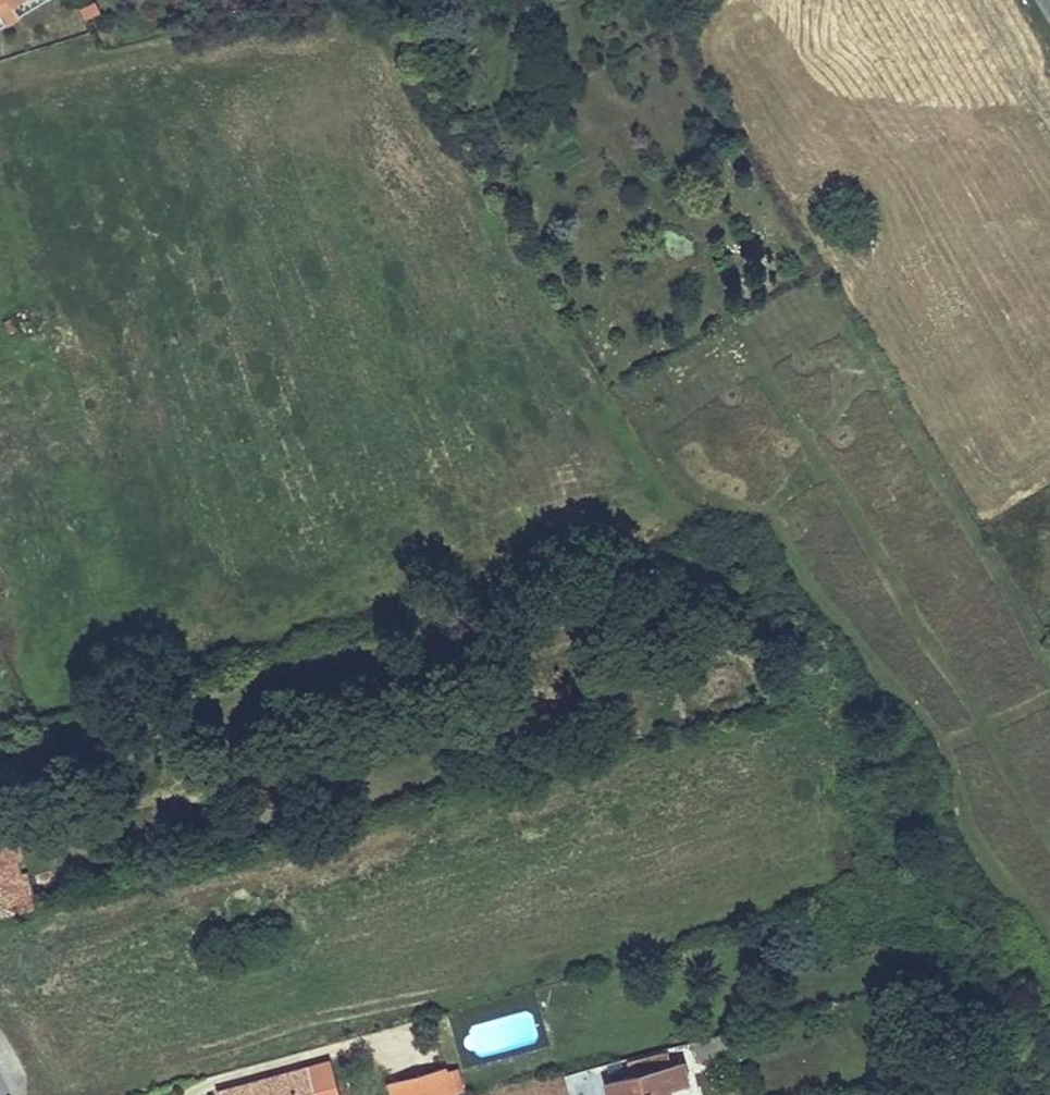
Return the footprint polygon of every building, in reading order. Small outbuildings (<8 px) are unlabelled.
[(1,11),(8,23),(20,16),(13,4),(19,0),(0,0),(0,12),(1,11)] [(20,16),(45,0),(19,0),(13,4),(20,16)] [(8,23),(1,11),(0,12),(0,28),(8,23)] [(8,882),(0,850),(0,884),(8,882)] [(8,882),(0,884),(0,918),(36,909),(27,877),(8,882)] [(654,1070),(650,1055),(630,1060),(634,1075),(654,1070)] [(307,1067),(219,1091),(220,1094),(315,1094),(307,1067)] [(634,1075),(628,1077),(631,1090),(626,1092),(627,1094),(669,1094),(662,1068),(654,1070),(634,1075)] [(392,1094),(452,1094),(445,1069),(389,1084),(392,1094)]
